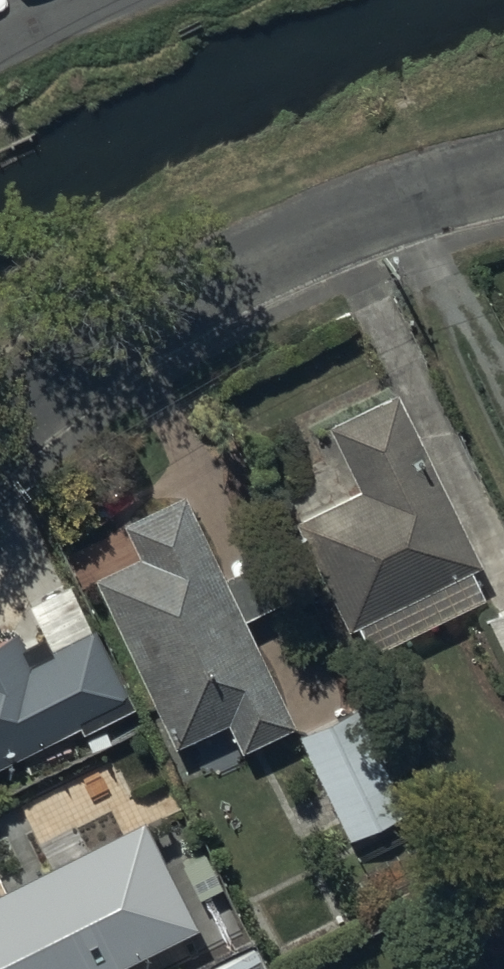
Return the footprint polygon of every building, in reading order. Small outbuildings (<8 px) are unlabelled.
[(354,483),(291,513),(344,621),(353,617),(367,647),(482,592),(466,561),(475,556),(391,383),(322,417),(354,483)] [(135,560),(90,581),(171,751),(223,726),(238,756),(292,730),(180,497),(119,526),(135,560)] [(489,617),(503,651),(503,610),(489,617)] [(0,643),(0,757),(0,758),(82,717),(86,725),(128,703),(94,636),(52,658),(43,640),(23,650),(16,635),(0,643)] [(355,712),(295,740),(345,847),(405,819),(355,712)] [(0,897),(0,968),(119,968),(117,964),(190,927),(139,827),(0,897)] [(222,968),(259,968),(251,954),(222,968)]
